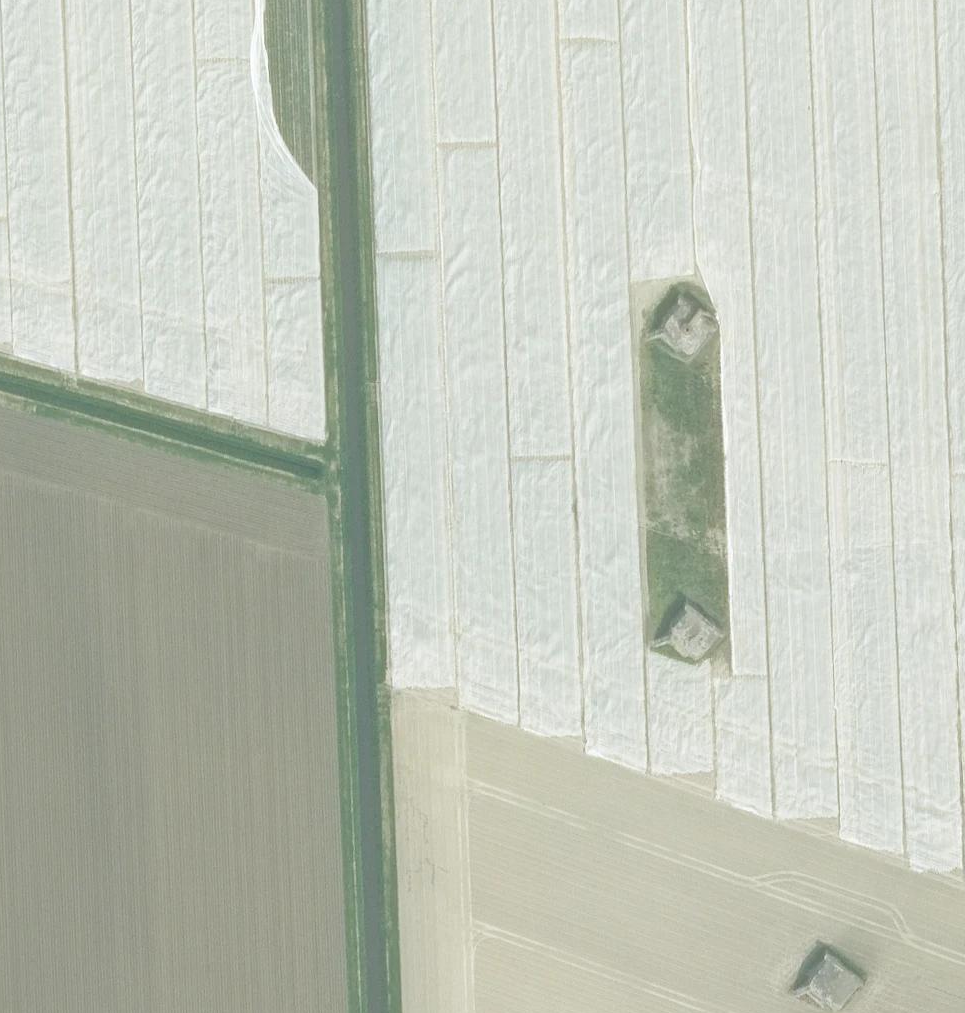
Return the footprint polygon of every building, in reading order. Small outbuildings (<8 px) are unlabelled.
[(666,315),(665,321),(647,332),(649,337),(666,327),(688,347),(712,323),(713,324),(716,321),(701,309),(705,304),(700,301),(696,305),(680,292),(678,295),(681,298),(666,315)] [(657,644),(672,640),(679,645),(685,650),(704,642),(714,630),(722,630),(724,628),(688,598),(687,600),(688,608),(678,620),(676,629),(655,638),(657,644)] [(798,996),(813,991),(820,996),(826,1001),(845,993),(854,980),(863,980),(864,978),(828,949),(826,951),(828,959),(818,971),(817,980),(795,990),(798,996)]
